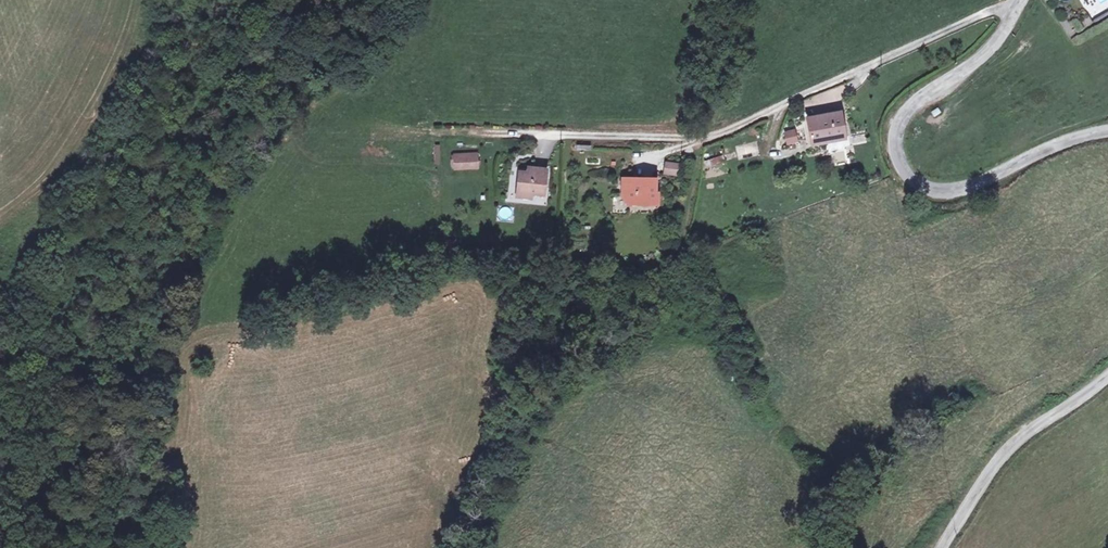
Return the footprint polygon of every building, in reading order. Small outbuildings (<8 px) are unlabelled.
[(806,147),(822,143),(821,139),(841,134),(838,113),(801,119),(806,147)] [(783,131),(786,146),(798,144),(796,129),(783,131)] [(821,139),(822,143),(842,139),(841,134),(821,139)] [(739,159),(756,155),(754,147),(737,152),(739,159)] [(479,153),(454,154),(454,169),(479,168),(479,153)] [(599,162),(598,154),(586,155),(586,163),(599,162)] [(704,161),(706,169),(724,164),(722,156),(704,161)] [(676,164),(664,163),(662,174),(674,176),(676,164)] [(528,175),(519,175),(518,193),(531,194),(546,194),(547,170),(529,169),(528,175)] [(622,186),(621,197),(629,197),(629,206),(647,206),(648,199),(656,200),(656,180),(635,179),(634,186),(622,186)] [(531,202),(531,194),(518,193),(518,201),(531,202)]
